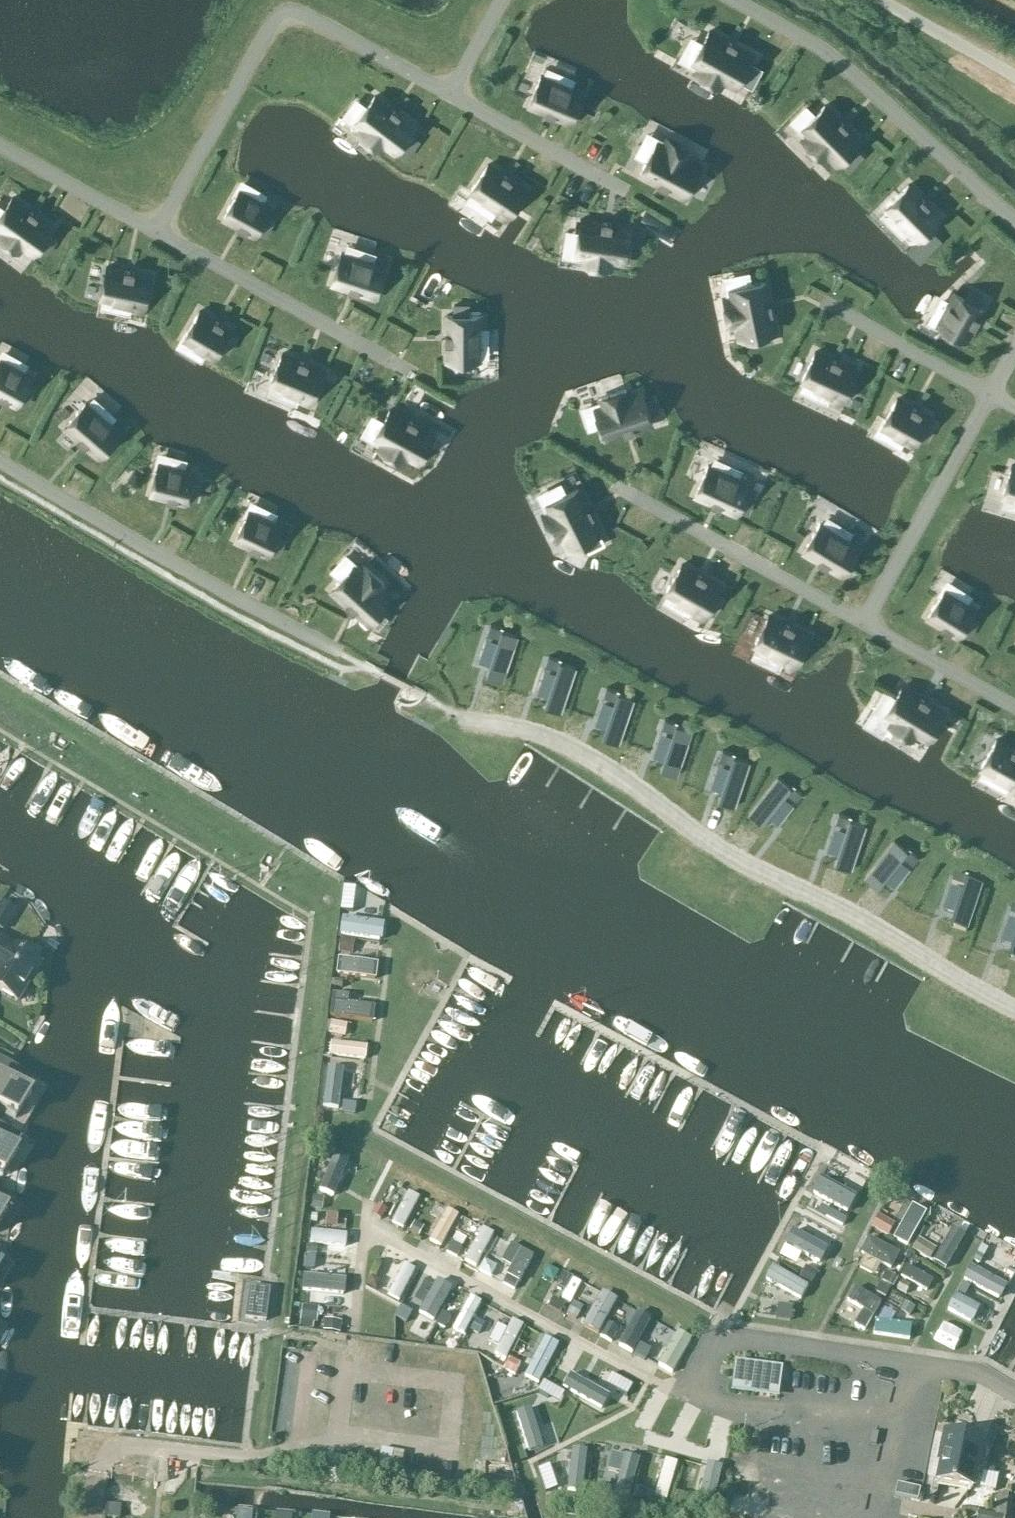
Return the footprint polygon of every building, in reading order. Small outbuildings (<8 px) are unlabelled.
[(736,86),(755,51),(708,26),(690,59),(697,63),(693,69),(723,85),(726,80),(736,86)] [(525,106),(570,125),(588,83),(572,76),(569,82),(541,70),(525,106)] [(394,155),(399,148),(406,154),(417,140),(410,134),(418,125),(376,92),(352,121),(358,126),(353,132),(379,153),(384,147),(394,155)] [(836,166),(842,160),(848,166),(861,153),(855,147),(863,139),(826,101),(799,128),(804,133),(798,138),(821,162),(827,156),(836,166)] [(638,174),(686,197),(704,161),(693,156),(695,151),(665,136),(661,143),(655,139),(638,174)] [(503,224),(529,186),(488,159),(467,192),(492,209),(489,214),(503,224)] [(911,246),(943,214),(909,180),(881,208),(903,230),(899,234),(911,246)] [(220,218),(254,238),(274,204),(240,184),(220,218)] [(39,247),(46,252),(57,238),(49,232),(56,223),(13,192),(0,210),(0,239),(19,253),(24,247),(34,254),(39,247)] [(626,265),(633,226),(581,215),(573,253),(581,254),(579,261),(612,268),(613,262),(626,265)] [(329,284),(375,300),(389,256),(373,251),(371,257),(341,247),(329,284)] [(144,316),(153,271),(106,261),(98,300),(128,306),(127,312),(144,316)] [(736,340),(779,331),(774,309),(771,310),(769,301),(772,300),(768,279),(751,282),(749,270),(722,276),(725,293),(721,294),(728,329),(734,327),(736,340)] [(967,342),(986,307),(951,289),(932,323),(967,342)] [(213,360),(233,326),(199,306),(179,340),(213,360)] [(488,311),(442,312),(443,360),(482,360),(482,329),(488,329),(488,311)] [(309,409),(326,367),(282,348),(267,384),(295,396),(293,402),(309,409)] [(832,355),(815,348),(799,383),(802,384),(799,390),(827,403),(830,397),(842,402),(858,367),(842,360),(840,364),(831,359),(832,355)] [(16,406),(34,371),(0,353),(0,398),(16,406)] [(588,431),(600,427),(604,442),(655,426),(651,414),(660,411),(655,397),(646,399),(643,388),(631,391),(629,387),(597,397),(598,402),(580,408),(588,431)] [(913,403),(897,395),(884,418),(882,417),(873,434),(900,448),(903,442),(912,447),(919,435),(927,440),(935,424),(927,420),(931,413),(922,408),(921,412),(911,406),(913,403)] [(60,427),(98,459),(127,424),(116,414),(111,420),(86,397),(60,427)] [(418,465),(437,430),(390,404),(372,438),(378,441),(374,448),(404,464),(407,459),(418,465)] [(157,457),(148,495),(186,505),(195,467),(157,457)] [(736,517),(739,509),(748,513),(755,495),(746,491),(754,473),(737,465),(736,467),(715,457),(713,463),(709,461),(693,497),(736,517)] [(1012,460),(1001,497),(1004,498),(1002,505),(1014,509),(1014,461),(1012,460)] [(545,510),(540,513),(555,544),(561,541),(566,552),(585,543),(589,552),(606,544),(601,534),(605,533),(596,514),(593,516),(588,506),(591,504),(582,486),(566,493),(542,505),(545,510)] [(248,505),(232,540),(267,557),(284,521),(248,505)] [(800,552),(842,576),(864,538),(853,532),(853,530),(826,515),(824,520),(820,518),(800,552)] [(327,590),(367,625),(393,596),(384,587),(388,583),(362,561),(358,566),(352,561),(327,590)] [(702,623),(724,584),(708,575),(706,578),(697,573),(699,570),(683,561),(664,594),(667,595),(663,603),(690,618),(690,616),(702,623)] [(978,605),(969,600),(972,594),(947,578),(937,594),(938,595),(924,618),(957,639),(961,632),(969,637),(978,623),(970,617),(978,605)] [(782,666),(792,671),(811,632),(795,624),(794,627),(785,623),(787,620),(770,611),(753,647),(756,648),(752,657),(780,671),(782,666)] [(486,637),(478,660),(489,664),(486,675),(502,681),(517,635),(502,630),(503,627),(490,623),(487,632),(499,636),(497,641),(486,637)] [(544,668),(536,692),(547,696),(544,707),(560,712),(575,667),(560,661),(561,659),(548,655),(545,664),(557,668),(555,672),(544,668)] [(921,693),(903,682),(894,696),(884,689),(871,710),(887,720),(884,724),(913,742),(917,737),(927,743),(948,710),(930,698),(927,702),(919,697),(921,693)] [(602,739),(618,744),(633,697),(617,692),(618,690),(606,686),(603,696),(615,700),(602,739)] [(590,711),(597,704),(584,692),(577,699),(590,711)] [(661,770),(676,775),(692,728),(677,723),(677,721),(665,717),(662,727),(673,731),(661,770)] [(1011,748),(1013,744),(996,734),(977,769),(980,771),(977,777),(1005,792),(1006,791),(1014,796),(1014,750),(1011,748)] [(718,763),(710,786),(721,790),(717,801),(734,806),(749,761),(734,756),(734,754),(722,749),(719,758),(730,762),(729,766),(718,763)] [(778,776),(747,814),(760,825),(786,792),(796,799),(801,792),(793,784),(791,787),(778,776)] [(847,825),(833,864),(850,870),(865,824),(850,819),(851,816),(838,811),(835,821),(847,825)] [(894,839),(864,877),(877,887),(902,856),(912,864),(919,855),(908,846),(906,849),(894,839)] [(693,877),(700,867),(687,859),(681,870),(693,877)] [(950,889),(943,912),(954,916),(950,927),(967,933),(982,887),(967,882),(967,880),(955,876),(952,884),(963,888),(962,893),(950,889)] [(348,947),(349,935),(380,936),(381,915),(337,913),(337,933),(335,933),(334,947),(348,947)] [(0,942),(0,992),(16,1002),(39,964),(11,947),(11,948),(0,942)] [(374,970),(375,953),(334,952),(333,969),(374,970)] [(329,1008),(366,1013),(368,999),(331,994),(329,1008)] [(323,1052),(362,1058),(365,1040),(342,1036),(345,1018),(329,1016),(323,1052)] [(34,1079),(0,1059),(0,1105),(16,1115),(14,1118),(15,1119),(31,1093),(27,1091),(34,1079)] [(330,1108),(353,1109),(354,1072),(331,1071),(330,1108)] [(318,1103),(330,1103),(330,1091),(325,1090),(325,1083),(319,1082),(318,1103)] [(3,1173),(1,1176),(2,1177),(18,1151),(14,1149),(21,1137),(0,1125),(0,1171),(3,1173)] [(339,1154),(334,1169),(324,1166),(315,1189),(334,1196),(348,1157),(339,1154)] [(833,1180),(829,1188),(848,1199),(859,1180),(834,1166),(828,1177),(833,1180)] [(388,1218),(402,1226),(420,1194),(406,1186),(388,1218)] [(0,1190),(0,1221),(7,1210),(3,1207),(10,1196),(0,1190)] [(800,1209),(832,1226),(840,1212),(808,1194),(800,1209)] [(906,1244),(926,1208),(909,1199),(890,1235),(906,1244)] [(425,1237),(439,1245),(458,1212),(444,1204),(425,1237)] [(885,1232),(891,1218),(874,1211),(868,1225),(885,1232)] [(479,1222),(461,1259),(475,1266),(493,1229),(479,1222)] [(307,1228),(308,1248),(346,1246),(345,1226),(307,1228)] [(817,1260),(830,1235),(821,1231),(816,1240),(792,1227),(784,1242),(817,1260)] [(925,1256),(933,1244),(917,1234),(909,1246),(925,1256)] [(943,1262),(959,1243),(952,1236),(935,1255),(943,1262)] [(860,1254),(894,1270),(901,1256),(867,1240),(860,1254)] [(515,1276),(527,1252),(514,1246),(503,1270),(515,1276)] [(346,1292),(342,1259),(326,1261),(329,1293),(346,1292)] [(397,1259),(387,1295),(402,1300),(413,1263),(397,1259)] [(959,1277),(997,1300),(1007,1284),(969,1261),(959,1277)] [(927,1288),(932,1275),(903,1264),(898,1276),(927,1288)] [(768,1282),(799,1297),(806,1282),(775,1267),(768,1282)] [(425,1297),(436,1307),(453,1288),(441,1278),(425,1297)] [(850,1323),(864,1330),(880,1297),(850,1283),(843,1298),(859,1306),(850,1323)] [(582,1320),(599,1328),(615,1294),(598,1286),(582,1320)] [(265,1322),(269,1290),(249,1288),(245,1319),(265,1322)] [(944,1304),(967,1319),(977,1304),(954,1289),(944,1304)] [(469,1293),(456,1323),(474,1331),(487,1301),(469,1293)] [(575,1298),(562,1307),(570,1318),(582,1309),(575,1298)] [(897,1314),(897,1300),(877,1299),(876,1336),(908,1337),(909,1315),(897,1314)] [(438,1308),(434,1322),(446,1326),(450,1311),(438,1308)] [(618,1341),(632,1349),(650,1317),(636,1309),(618,1341)] [(320,1316),(322,1333),(338,1331),(336,1314),(320,1316)] [(507,1314),(493,1353),(508,1358),(522,1319),(507,1314)] [(931,1339),(953,1349),(962,1329),(940,1319),(931,1339)] [(654,1364),(673,1373),(691,1335),(672,1326),(654,1364)] [(536,1359),(530,1371),(537,1374),(553,1342),(534,1333),(524,1354),(536,1359)] [(637,1343),(642,1357),(653,1353),(648,1339),(637,1343)] [(559,1366),(566,1354),(554,1347),(547,1359),(559,1366)] [(569,1356),(558,1381),(579,1391),(590,1366),(569,1356)] [(737,1361),(733,1391),(775,1397),(779,1367),(737,1361)] [(615,1380),(612,1387),(602,1384),(596,1404),(620,1411),(628,1384),(615,1380)] [(972,1487),(978,1455),(974,1454),(977,1438),(944,1432),(939,1454),(943,1455),(938,1480),(972,1487)] [(404,1454),(382,1449),(378,1471),(400,1476),(404,1454)] [(669,1492),(674,1456),(660,1454),(655,1490),(669,1492)] [(615,1485),(629,1488),(636,1458),(622,1455),(615,1485)] [(715,1489),(719,1464),(697,1461),(694,1486),(715,1489)] [(172,1489),(177,1469),(168,1466),(163,1487),(172,1489)] [(894,1496),(917,1501),(920,1489),(896,1485),(894,1496)] [(108,1505),(107,1517),(110,1517),(120,1517),(121,1507),(108,1505)]
